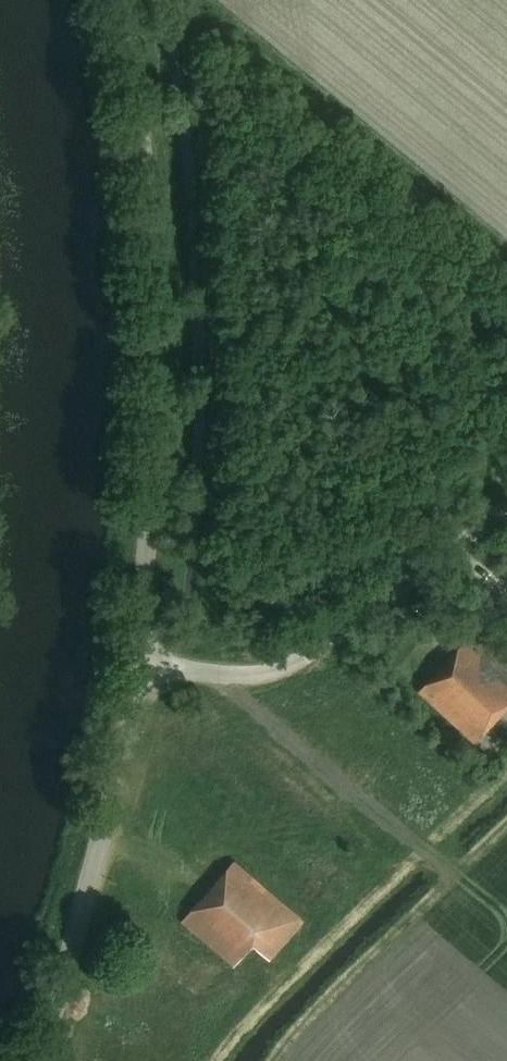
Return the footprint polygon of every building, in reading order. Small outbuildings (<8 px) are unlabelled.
[(506,707),(506,679),(465,641),(418,692),(474,743),(506,707)] [(269,960),(303,921),(233,861),(181,922),(234,967),(252,946),(269,960)]
